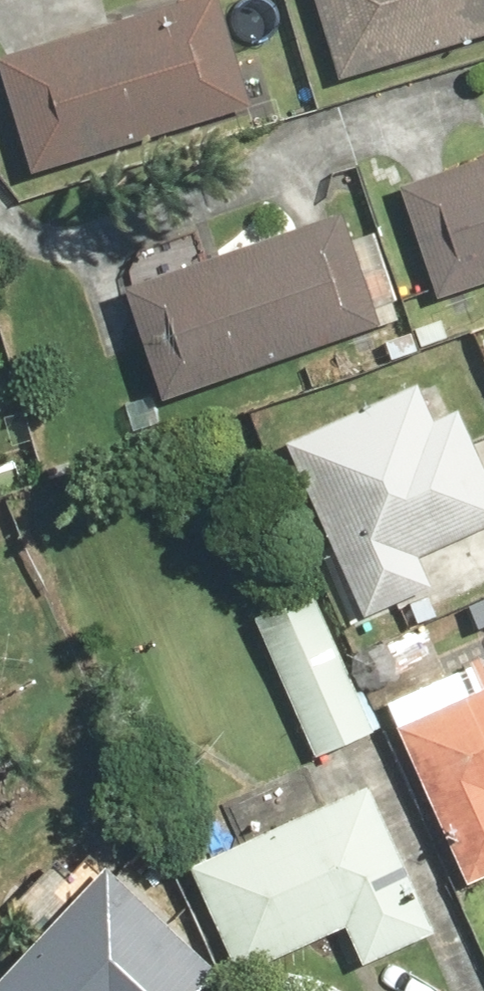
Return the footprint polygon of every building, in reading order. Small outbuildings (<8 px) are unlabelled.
[(0,59),(0,87),(25,174),(248,109),(215,0),(193,0),(0,59)] [(336,78),(483,40),(483,0),(316,0),(336,78)] [(398,178),(427,290),(483,275),(483,156),(398,178)] [(156,403),(402,317),(373,233),(347,242),(336,213),(116,290),(156,403)] [(282,442),(360,614),(428,583),(416,556),(483,526),(483,474),(455,411),(434,420),(417,381),(282,442)] [(251,617),(314,756),(378,727),(313,588),(251,617)] [(381,697),(461,884),(483,874),(483,680),(475,658),(381,697)] [(429,934),(363,785),(184,862),(233,975),(341,928),(357,965),(429,934)] [(98,865),(0,966),(0,990),(193,990),(210,973),(98,865)]
